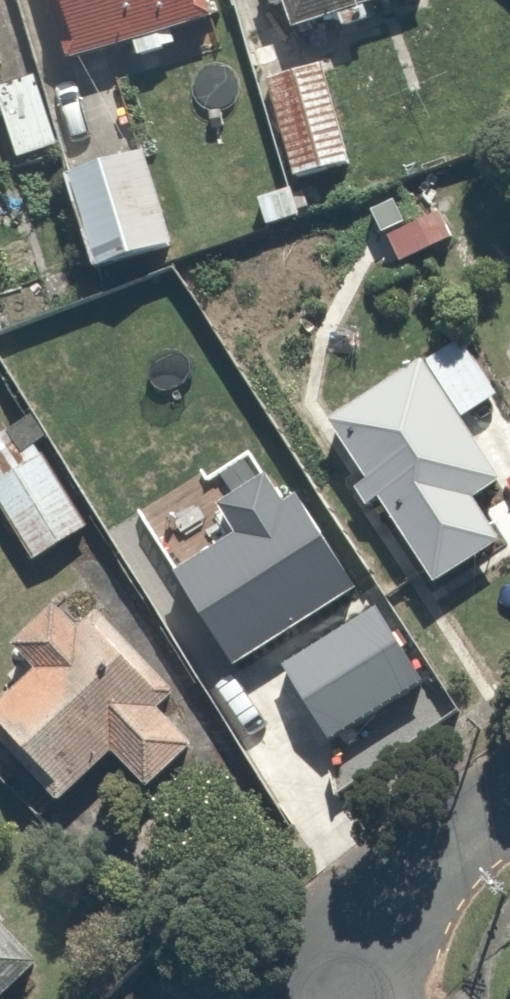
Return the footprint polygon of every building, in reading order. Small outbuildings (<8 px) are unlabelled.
[(77,47),(119,33),(127,55),(183,36),(176,13),(208,2),(208,0),(60,0),(77,47)] [(293,14),(344,0),(289,0),(293,14)] [(327,51),(263,70),(294,174),(357,155),(327,51)] [(0,78),(0,133),(7,157),(51,144),(28,70),(0,78)] [(139,130),(60,155),(94,260),(172,234),(139,130)] [(497,388),(455,326),(320,417),(430,579),(509,525),(509,472),(467,408),(497,388)] [(0,453),(0,516),(30,561),(89,521),(29,433),(0,453)] [(172,574),(146,590),(201,677),(311,609),(369,573),(291,448),(215,496),(223,509),(156,550),(172,574)] [(174,695),(98,600),(73,620),(54,596),(0,639),(0,662),(16,682),(0,694),(0,740),(47,801),(100,760),(126,792),(189,742),(160,706),(174,695)] [(392,603),(335,641),(386,716),(442,678),(392,603)] [(32,965),(0,932),(0,996),(32,965)]
